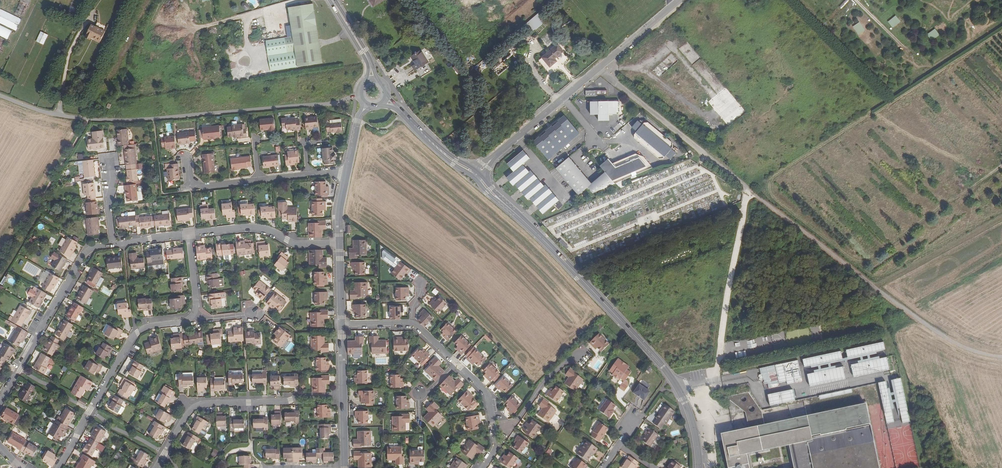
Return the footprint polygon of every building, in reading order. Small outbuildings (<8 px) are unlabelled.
[(30,0),(21,0),(16,13),(23,16),(30,0)] [(314,2),(289,6),(299,65),(324,61),(314,2)] [(1,23),(16,31),(21,19),(7,12),(0,9),(0,23),(1,23)] [(538,31),(544,27),(537,16),(522,25),(529,35),(537,30),(538,31)] [(102,43),(107,32),(97,27),(93,25),(88,37),(92,39),(93,38),(95,39),(96,38),(98,39),(97,41),(102,43)] [(37,41),(44,45),(49,35),(41,31),(37,41)] [(299,65),(293,35),(267,39),(272,70),(299,65)] [(872,39),(865,44),(872,52),(878,47),(872,39)] [(557,61),(554,58),(563,52),(557,45),(542,57),(550,67),(557,61)] [(427,63),(420,52),(409,58),(413,65),(410,67),(413,72),(427,63)] [(616,101),(591,101),(591,114),(599,114),(599,120),(608,121),(609,114),(616,114),(616,101)] [(538,138),(534,141),(549,159),(581,133),(566,115),(563,118),(564,119),(559,122),(560,123),(555,127),(554,126),(554,125),(550,128),(551,130),(542,137),(542,136),(539,139),(538,138)] [(310,127),(314,127),(318,127),(317,117),(305,118),(306,130),(310,129),(310,127)] [(270,129),(270,130),(270,131),(276,130),(275,118),(260,120),(261,130),(270,129)] [(301,130),(300,120),(296,120),(296,119),(286,119),(287,130),(297,129),(297,130),(301,130)] [(642,125),(637,120),(632,127),(636,131),(634,134),(637,136),(638,135),(665,157),(666,156),(671,160),(677,153),(672,148),(642,125)] [(644,123),(642,125),(672,148),(673,147),(673,143),(647,122),(644,123)] [(342,132),(343,132),(342,123),(330,124),(326,124),(327,133),(331,133),(331,134),(337,133),(339,133),(339,134),(342,134),(342,132)] [(239,137),(239,139),(247,138),(246,129),(243,130),(243,125),(232,126),(232,127),(227,127),(228,137),(233,137),(236,137),(239,137)] [(216,137),(221,137),(220,131),(222,131),(224,130),(224,126),(202,128),(203,130),(203,138),(203,140),(212,139),(212,137),(216,137)] [(129,145),(128,129),(117,130),(118,138),(119,138),(119,142),(118,142),(118,146),(124,146),(129,145)] [(551,129),(542,136),(542,137),(551,130),(551,129)] [(103,132),(93,134),(94,139),(88,140),(89,149),(104,148),(103,132)] [(186,142),(190,142),(189,132),(178,133),(179,145),(186,144),(186,142)] [(637,136),(634,134),(634,135),(634,138),(660,159),(663,159),(665,157),(638,135),(637,136)] [(171,148),(171,149),(176,149),(175,136),(165,137),(165,138),(161,138),(162,148),(166,148),(171,148)] [(127,158),(128,165),(137,164),(135,144),(129,145),(124,146),(125,158),(127,158)] [(331,148),(321,149),(322,162),(323,162),(324,165),(333,164),(333,160),(336,160),(335,155),(332,155),(331,148)] [(531,158),(524,150),(508,163),(515,172),(507,178),(514,186),(516,184),(529,200),(531,199),(544,214),(560,200),(546,184),(544,186),(531,170),(530,171),(523,164),(531,158)] [(293,164),(295,164),(299,164),(298,152),(288,153),(288,156),(285,156),(286,167),(293,166),(293,164)] [(214,154),(202,155),(203,160),(204,160),(205,168),(204,168),(204,174),(215,173),(214,158),(214,154)] [(606,172),(613,181),(646,166),(639,158),(638,154),(636,154),(629,157),(631,162),(614,169),(612,164),(608,159),(600,166),(606,172)] [(646,166),(613,181),(615,184),(648,169),(653,168),(644,157),(638,154),(639,158),(646,166)] [(278,156),(263,158),(264,168),(279,167),(278,156)] [(250,157),(231,159),(232,171),(237,171),(237,170),(247,168),(247,167),(251,167),(250,157)] [(615,184),(606,172),(592,183),(570,157),(556,168),(578,195),(588,187),(593,193),(615,184)] [(631,162),(629,157),(612,164),(614,169),(631,162)] [(96,177),(94,160),(84,161),(86,178),(96,177)] [(137,164),(128,165),(127,165),(128,177),(127,177),(127,182),(138,181),(137,170),(142,169),(141,164),(137,164)] [(179,164),(171,165),(171,169),(168,169),(169,181),(180,179),(180,173),(178,173),(178,168),(179,168),(179,164)] [(326,189),(326,187),(326,182),(316,182),(316,195),(329,195),(329,189),(326,189)] [(94,191),(95,191),(94,183),(83,184),(85,196),(88,195),(88,199),(97,198),(96,194),(95,194),(94,191)] [(138,201),(136,184),(127,185),(126,186),(127,202),(138,201)] [(323,207),(326,207),(326,202),(322,202),(322,198),(312,199),(312,216),(323,216),(323,210),(323,207)] [(97,201),(86,203),(88,215),(99,214),(99,210),(98,210),(97,201)] [(228,214),(228,218),(236,217),(235,210),(233,210),(232,203),(222,204),(223,215),(226,215),(228,214)] [(248,213),(249,215),(255,215),(254,204),(249,204),(248,203),(241,204),(242,214),(246,214),(248,213)] [(291,219),(291,222),(298,222),(298,220),(297,208),(287,208),(287,203),(279,203),(280,217),(282,217),(283,219),(288,219),(291,219)] [(208,218),(208,220),(216,219),(214,208),(209,209),(209,208),(208,208),(207,204),(206,204),(203,205),(200,205),(201,216),(202,216),(202,219),(206,219),(208,218)] [(269,216),(269,218),(276,217),(275,207),(269,208),(269,206),(261,207),(262,217),(267,217),(269,216)] [(194,218),(193,209),(177,211),(178,222),(191,221),(191,218),(194,218)] [(166,226),(171,225),(170,215),(155,217),(156,226),(156,227),(166,226)] [(136,218),(136,216),(119,218),(121,229),(127,229),(127,227),(137,226),(136,218)] [(153,226),(152,217),(152,216),(140,217),(136,218),(137,226),(137,227),(141,227),(141,228),(153,227),(153,226)] [(98,225),(100,225),(99,217),(87,219),(89,235),(99,234),(99,230),(98,225)] [(321,227),(326,227),(326,221),(319,221),(319,223),(309,223),(310,238),(322,237),(322,230),(322,229),(321,229),(321,227)] [(72,253),(78,242),(69,237),(60,252),(71,258),(73,254),(72,253)] [(559,242),(566,249),(569,247),(561,239),(559,242)] [(354,251),(349,251),(349,257),(358,257),(358,255),(367,255),(366,240),(353,240),(354,249),(354,251)] [(243,244),(243,242),(236,242),(238,256),(253,254),(252,244),(245,244),(243,244)] [(264,246),(263,242),(256,243),(257,250),(260,249),(261,256),(270,255),(269,245),(266,245),(264,246)] [(231,253),(230,247),(230,245),(226,245),(224,245),(224,244),(216,244),(218,255),(224,254),(224,255),(232,254),(231,253)] [(203,249),(203,246),(196,247),(198,260),(213,258),(212,248),(206,249),(203,249)] [(184,258),(183,248),(173,249),(174,251),(167,251),(168,259),(184,258)] [(152,261),(164,259),(163,249),(151,250),(151,252),(147,253),(148,263),(152,263),(152,261)] [(322,259),(322,258),(322,250),(310,250),(310,265),(319,265),(319,266),(327,266),(327,260),(322,260),(322,259)] [(285,259),(287,257),(282,252),(278,258),(280,259),(275,265),(283,271),(289,263),(287,261),(285,259)] [(68,260),(57,253),(54,259),(55,260),(52,266),(60,271),(65,263),(66,263),(68,260)] [(132,269),(145,268),(144,258),(136,259),(136,257),(137,257),(136,253),(130,253),(132,269)] [(112,260),(112,258),(107,259),(109,270),(123,268),(122,258),(112,260)] [(365,262),(352,262),(352,268),(355,268),(356,275),(365,275),(365,262)] [(406,273),(408,275),(411,270),(401,262),(392,274),(401,280),(404,276),(406,273)] [(96,285),(103,273),(93,268),(91,271),(93,272),(88,280),(89,281),(87,283),(95,288),(96,285)] [(324,279),(324,276),(324,272),(315,273),(315,285),(328,285),(327,279),(324,279)] [(54,289),(60,278),(50,273),(44,283),(45,284),(43,287),(51,292),(53,289),(54,289)] [(210,281),(210,284),(211,288),(220,287),(219,279),(218,273),(207,274),(208,282),(210,281)] [(182,285),(183,285),(183,277),(172,279),(173,284),(172,285),(173,292),(182,291),(182,287),(182,285)] [(260,294),(258,297),(263,301),(271,290),(260,281),(253,289),(258,293),(260,294)] [(356,293),(350,293),(350,299),(359,299),(359,297),(368,297),(367,282),(355,283),(355,291),(355,292),(356,292),(356,293)] [(81,294),(78,299),(86,303),(94,291),(86,286),(84,289),(83,288),(80,293),(81,294)] [(47,294),(37,288),(36,292),(35,292),(31,290),(28,290),(27,292),(28,294),(33,297),(30,303),(39,308),(39,307),(40,307),(41,305),(41,304),(45,297),(46,298),(47,294)] [(409,288),(396,288),(397,301),(406,301),(406,294),(409,294),(409,288)] [(325,298),(327,298),(328,298),(328,292),(315,292),(315,305),(325,305),(325,301),(325,298)] [(274,306),(276,307),(281,311),(287,303),(275,293),(267,304),(272,308),(274,306)] [(212,301),(212,304),(213,308),(223,307),(222,299),(221,299),(220,294),(210,295),(210,302),(212,301)] [(182,302),(185,302),(184,295),(178,296),(178,299),(171,299),(173,309),(183,308),(182,305),(182,302)] [(434,300),(430,304),(439,313),(448,303),(441,297),(436,302),(434,300)] [(146,309),(146,310),(153,310),(152,299),(147,300),(146,299),(139,300),(140,310),(144,309),(146,309)] [(76,321),(82,311),(84,308),(75,303),(74,307),(73,306),(67,316),(76,321)] [(124,315),(124,318),(131,318),(131,311),(128,311),(128,304),(118,305),(118,316),(122,315),(124,315)] [(366,305),(353,305),(353,310),(357,310),(357,317),(366,317),(366,305)] [(29,318),(32,312),(21,306),(12,321),(21,327),(27,317),(29,318)] [(403,313),(403,307),(391,307),(391,320),(400,320),(400,313),(403,313)] [(425,327),(434,318),(424,309),(420,313),(423,316),(418,321),(425,327)] [(323,317),(328,317),(328,311),(320,311),(320,312),(311,313),(311,327),(324,327),(324,319),(324,318),(323,319),(323,317)] [(66,337),(73,325),(65,320),(58,332),(66,337)] [(448,323),(441,329),(446,334),(444,336),(448,340),(457,331),(448,323)] [(117,335),(120,337),(123,331),(117,327),(116,330),(110,326),(105,335),(114,340),(116,337),(117,335)] [(17,330),(10,341),(19,347),(23,339),(25,340),(27,335),(25,334),(27,331),(19,327),(17,330)] [(279,334),(277,336),(274,341),(282,347),(291,336),(280,327),(276,332),(279,334)] [(237,331),(234,331),(228,332),(229,342),(244,341),(243,328),(237,328),(237,331)] [(223,336),(222,330),(216,330),(216,334),(214,334),(211,334),(211,335),(207,335),(208,343),(212,342),(212,345),(222,344),(221,336),(223,336)] [(252,334),(252,331),(246,331),(247,345),(262,344),(261,334),(255,334),(252,334)] [(204,347),(203,332),(195,333),(196,334),(193,335),(190,335),(190,336),(184,336),(186,345),(190,344),(191,345),(199,344),(199,347),(204,347)] [(595,346),(597,348),(600,352),(609,344),(599,333),(589,343),(593,347),(595,346)] [(177,339),(174,339),(171,339),(172,349),(182,348),(182,341),(183,341),(183,334),(176,335),(177,339)] [(46,346),(45,346),(43,350),(52,355),(56,349),(58,351),(61,346),(57,344),(60,340),(53,336),(51,340),(50,340),(48,344),(46,346)] [(376,342),(376,336),(370,336),(370,345),(372,345),(372,353),(387,353),(386,340),(378,341),(377,341),(377,342),(376,342)] [(461,349),(459,351),(463,355),(472,345),(462,336),(456,343),(459,346),(461,349)] [(153,342),(150,343),(145,344),(148,355),(162,350),(159,337),(152,339),(153,342)] [(325,345),(325,344),(324,337),(312,337),(312,351),(321,351),(321,352),(329,352),(329,347),(323,347),(324,345),(325,345)] [(357,341),(356,341),(348,342),(348,354),(362,354),(362,345),(364,345),(363,337),(358,337),(358,342),(357,342),(357,341)] [(400,340),(400,338),(394,338),(394,351),(409,351),(409,340),(403,340),(400,340)] [(884,340),(844,349),(846,357),(886,348),(884,340)] [(108,354),(110,354),(113,348),(104,343),(101,348),(100,347),(96,355),(105,360),(107,356),(108,354)] [(5,362),(7,359),(8,359),(13,352),(13,353),(15,350),(6,344),(0,354),(0,359),(5,362)] [(424,353),(422,352),(419,348),(412,355),(422,364),(430,355),(427,351),(426,352),(424,353)] [(473,361),(475,363),(479,366),(486,359),(476,349),(467,359),(471,363),(473,361)] [(841,357),(839,350),(800,358),(802,366),(841,357)] [(38,364),(36,369),(45,374),(48,369),(46,368),(52,359),(43,353),(37,363),(38,364)] [(888,355),(849,363),(852,377),(890,369),(888,355)] [(326,365),(326,362),(326,358),(317,358),(317,371),(330,371),(329,365),(326,365)] [(445,372),(439,367),(438,366),(437,366),(440,362),(437,358),(431,364),(432,365),(426,371),(436,381),(445,372)] [(621,362),(617,359),(614,364),(615,364),(612,367),(608,372),(612,374),(611,376),(613,377),(613,376),(617,378),(616,379),(619,381),(620,379),(623,381),(618,389),(624,392),(627,388),(626,387),(627,385),(627,382),(625,381),(627,379),(626,378),(628,376),(630,374),(626,371),(628,367),(624,364),(624,365),(621,363),(621,362)] [(798,359),(759,367),(762,385),(767,384),(768,389),(802,382),(798,359)] [(97,370),(100,371),(103,365),(97,362),(96,364),(90,360),(85,369),(94,374),(96,372),(97,370)] [(133,368),(132,370),(130,374),(138,379),(142,372),(142,371),(145,366),(135,361),(132,367),(133,368)] [(500,372),(491,363),(484,370),(489,376),(487,378),(491,381),(493,379),(495,381),(501,375),(499,374),(500,372)] [(843,366),(806,373),(809,386),(845,379),(843,366)] [(570,376),(568,378),(564,383),(575,391),(583,380),(575,374),(576,373),(570,369),(567,373),(570,376)] [(358,378),(355,378),(355,384),(368,383),(367,370),(358,371),(358,375),(358,378)] [(263,382),(263,384),(267,384),(267,372),(263,372),(263,375),(252,375),(252,382),(259,382),(263,382)] [(235,383),(237,383),(244,383),(244,375),(233,375),(233,373),(229,373),(229,385),(235,385),(235,383)] [(185,385),(187,385),(194,385),(194,376),(183,377),(183,374),(179,375),(180,387),(185,387),(185,385)] [(293,385),(293,387),(299,387),(299,375),(299,374),(294,374),(294,377),(284,377),(284,385),(291,385),(293,385)] [(400,375),(390,375),(391,388),(403,387),(403,382),(400,382),(400,375)] [(82,376),(71,393),(80,398),(86,389),(87,387),(90,388),(93,383),(82,376)] [(276,386),(276,390),(281,390),(281,376),(271,376),(271,387),(274,386),(276,386)] [(456,382),(450,376),(441,385),(451,395),(458,389),(459,390),(464,384),(460,380),(457,384),(455,383),(456,382)] [(325,383),(330,383),(330,377),(321,377),(322,379),(313,379),(313,393),(326,392),(326,385),(326,384),(325,385),(325,383)] [(513,385),(504,377),(496,386),(500,390),(502,388),(507,392),(513,385)] [(900,377),(892,379),(901,422),(909,421),(900,377)] [(130,384),(131,381),(125,378),(122,384),(125,386),(123,388),(122,390),(121,389),(119,393),(128,398),(130,395),(131,396),(136,387),(130,384)] [(203,388),(205,388),(208,388),(207,378),(197,378),(198,392),(203,391),(203,388)] [(216,389),(220,389),(225,389),(225,381),(215,381),(215,379),(211,379),(211,391),(216,391),(216,389)] [(885,381),(877,382),(886,424),(894,423),(885,381)] [(34,390),(26,385),(19,398),(27,402),(34,390)] [(639,385),(634,393),(644,399),(649,391),(639,385)] [(552,392),(551,391),(549,390),(546,395),(556,402),(564,392),(556,386),(554,390),(552,392)] [(171,398),(173,399),(175,395),(164,388),(162,393),(164,394),(158,403),(166,407),(169,402),(171,398)] [(792,388),(766,394),(769,406),(794,400),(792,388)] [(365,397),(362,398),(361,398),(361,403),(374,403),(374,390),(364,390),(364,395),(365,397)] [(471,396),(472,395),(468,391),(459,401),(469,410),(471,408),(473,410),(477,405),(475,403),(477,402),(473,399),(471,396)] [(125,408),(121,406),(124,401),(115,395),(111,402),(113,403),(112,405),(110,408),(121,415),(125,408)] [(406,396),(397,396),(397,409),(410,409),(409,403),(406,403),(406,396)] [(521,403),(512,396),(506,403),(511,407),(509,410),(514,413),(521,403)] [(598,411),(608,418),(612,413),(610,412),(612,409),(615,406),(606,399),(598,411)] [(543,408),(543,409),(538,415),(549,423),(557,411),(550,406),(551,405),(544,400),(541,405),(545,408),(544,409),(543,408)] [(430,412),(429,413),(424,418),(433,427),(443,417),(437,411),(440,407),(434,402),(433,404),(432,404),(428,408),(431,411),(431,412),(430,412)] [(865,403),(806,415),(747,427),(718,433),(723,454),(726,467),(747,467),(744,455),(766,451),(765,445),(786,441),(792,467),(809,467),(804,442),(811,440),(810,436),(870,424),(865,403)] [(328,412),(328,409),(327,405),(318,405),(318,418),(331,418),(330,412),(328,412)] [(661,414),(660,413),(656,418),(658,419),(654,425),(660,429),(664,424),(666,425),(675,413),(665,406),(662,410),(663,411),(661,414)] [(14,424),(20,415),(7,408),(2,417),(14,424)] [(70,419),(71,420),(75,414),(66,409),(60,419),(68,423),(70,419)] [(167,419),(170,420),(173,416),(161,409),(156,418),(165,423),(166,421),(167,419)] [(359,417),(359,420),(359,424),(368,424),(368,411),(355,411),(356,417),(359,417)] [(277,416),(275,416),(272,416),(272,426),(282,426),(281,412),(277,412),(277,416)] [(296,414),(291,414),(285,414),(285,424),(296,423),(296,426),(300,426),(299,412),(296,412),(296,414)] [(222,417),(222,413),(217,414),(217,427),(227,427),(227,417),(224,417),(222,417)] [(404,420),(410,420),(410,415),(401,415),(401,417),(392,417),(393,430),(405,430),(405,423),(405,422),(404,422),(404,420)] [(477,421),(480,421),(479,415),(466,417),(469,431),(479,429),(478,424),(477,421)] [(199,435),(203,429),(205,426),(207,427),(209,423),(198,417),(195,422),(197,423),(196,426),(193,431),(199,435)] [(263,421),(260,421),(254,421),(254,429),(264,428),(264,431),(269,430),(268,418),(263,418),(263,421)] [(234,421),(234,419),(230,419),(231,431),(235,431),(235,429),(245,429),(245,421),(239,421),(234,421)] [(529,427),(526,425),(523,430),(534,437),(542,426),(533,420),(530,424),(529,427)] [(161,432),(163,433),(166,427),(155,421),(153,425),(155,426),(150,435),(157,440),(160,433),(161,432)] [(607,428),(598,422),(592,431),(593,432),(590,436),(598,442),(604,434),(603,434),(607,428)] [(62,435),(64,436),(67,430),(55,423),(49,434),(59,440),(61,437),(62,435)] [(329,429),(331,429),(331,425),(319,425),(319,429),(321,429),(322,439),(329,439),(329,434),(329,429)] [(92,439),(100,444),(106,432),(97,427),(92,436),(93,436),(92,439)] [(807,443),(812,467),(879,467),(871,427),(812,439),(813,442),(807,443)] [(647,432),(646,435),(641,441),(650,447),(658,435),(649,429),(646,432),(647,432)] [(359,442),(353,442),(354,447),(362,447),(361,446),(371,445),(371,431),(358,431),(358,439),(358,440),(359,440),(359,442)] [(21,451),(26,441),(27,440),(13,433),(8,442),(18,447),(17,449),(21,451)] [(189,437),(187,441),(184,446),(191,450),(196,441),(198,442),(200,439),(189,433),(187,436),(189,437)] [(518,443),(516,445),(514,448),(521,453),(529,443),(518,436),(515,441),(516,442),(518,443)] [(92,456),(100,444),(92,439),(88,446),(87,448),(86,447),(83,451),(92,456)] [(478,450),(482,453),(485,448),(479,443),(478,445),(470,440),(462,451),(473,459),(477,452),(478,452),(477,451),(478,450)] [(25,452),(27,453),(33,457),(38,448),(26,441),(21,451),(24,453),(25,452)] [(578,451),(576,454),(586,461),(592,453),(593,454),(596,448),(586,441),(581,448),(578,451)] [(398,459),(399,465),(404,465),(404,456),(403,456),(402,447),(388,448),(388,460),(396,460),(397,460),(397,459),(398,459)] [(293,462),(293,449),(284,450),(284,460),(287,460),(289,460),(289,462),(293,462)] [(303,459),(303,454),(303,449),(293,449),(293,462),(298,462),(298,459),(300,459),(303,459)] [(315,462),(315,463),(317,463),(317,458),(320,458),(320,449),(317,449),(317,454),(307,454),(307,459),(307,462),(312,462),(315,462)] [(326,461),(329,461),(334,461),(334,453),(324,454),(324,449),(320,449),(320,458),(324,458),(324,463),(326,462),(326,461)] [(275,459),(275,460),(280,460),(280,450),(266,451),(266,459),(271,459),(275,459)] [(51,463),(50,465),(53,467),(58,458),(55,457),(56,455),(48,451),(43,459),(48,462),(51,463)] [(146,460),(149,455),(141,451),(136,459),(134,458),(132,462),(143,467),(145,465),(143,464),(146,460)] [(358,459),(358,460),(359,467),(371,467),(371,453),(362,453),(362,451),(354,451),(354,457),(359,457),(359,459),(358,459)] [(417,462),(419,462),(425,462),(425,451),(410,451),(411,464),(417,464),(417,462)] [(503,458),(500,462),(507,467),(512,467),(519,459),(510,453),(507,457),(506,460),(503,458)] [(95,464),(96,462),(84,455),(82,459),(83,459),(78,467),(91,467),(93,465),(94,466),(95,464)] [(637,462),(628,456),(626,460),(621,467),(633,467),(637,462)] [(250,461),(250,458),(240,458),(240,466),(245,466),(245,467),(254,467),(254,465),(251,465),(251,463),(250,463),(250,461)] [(468,465),(457,458),(450,467),(466,467),(468,465)] [(587,465),(577,458),(575,460),(574,460),(569,467),(571,467),(583,467),(584,467),(587,465)]
